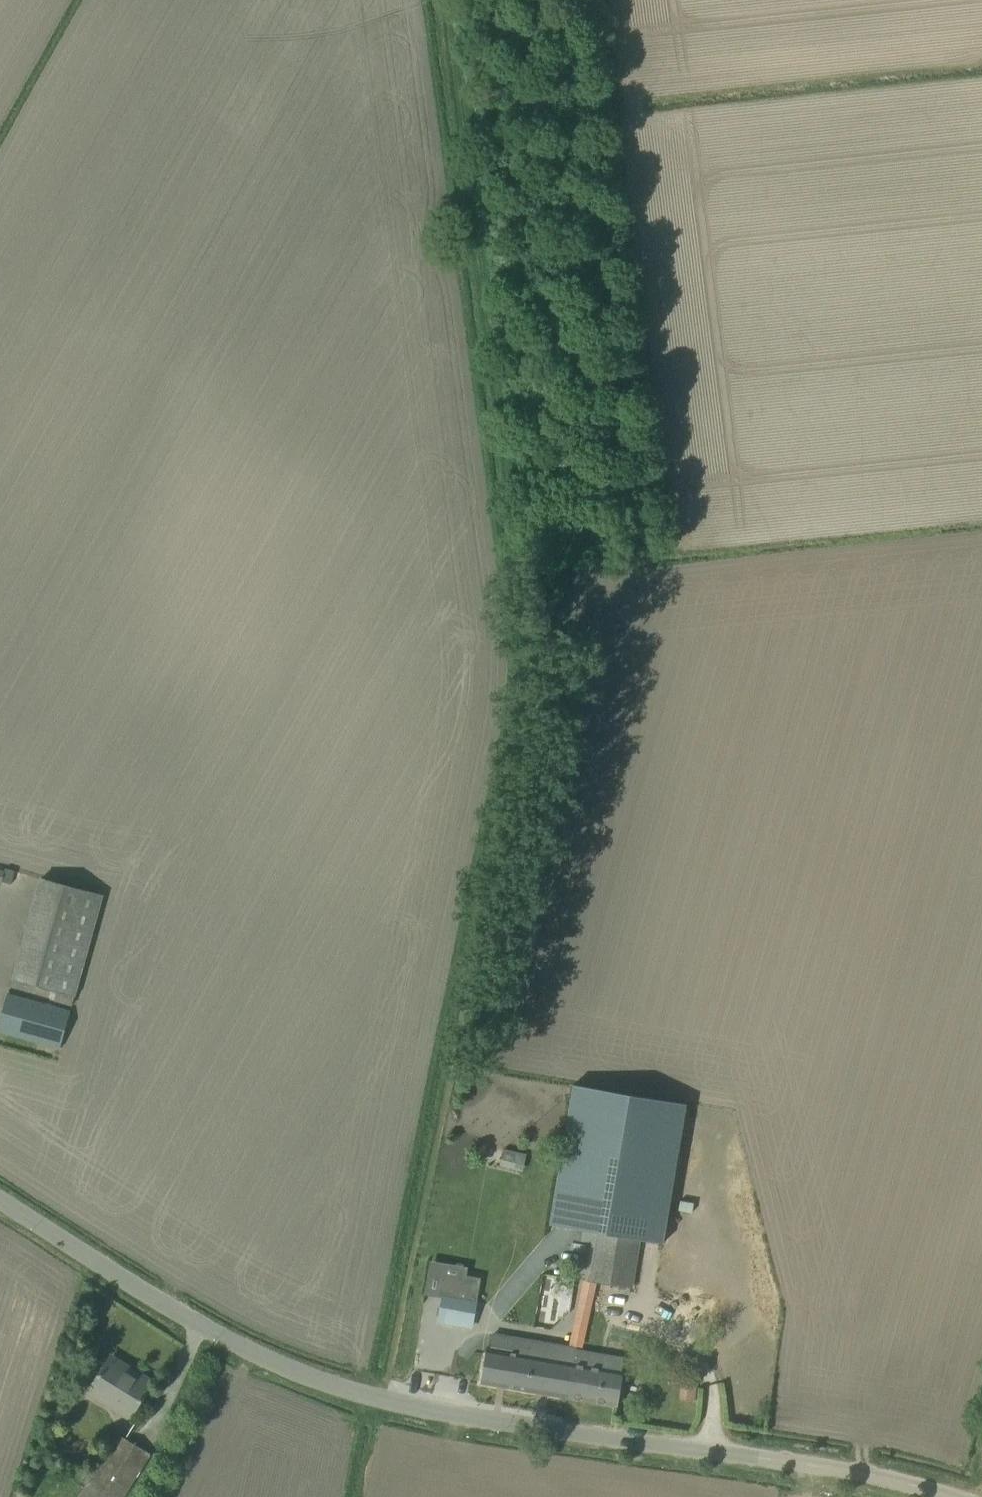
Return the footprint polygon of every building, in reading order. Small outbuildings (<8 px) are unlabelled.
[(42,879),(13,978),(74,996),(103,896),(42,879)] [(59,1049),(70,1010),(7,992),(0,1016),(0,1032),(59,1049)] [(574,1084),(550,1223),(598,1232),(590,1279),(630,1286),(639,1238),(663,1243),(687,1103),(574,1084)] [(526,1154),(503,1150),(500,1167),(522,1171),(526,1154)] [(442,1276),(438,1297),(442,1298),(438,1322),(456,1325),(459,1311),(473,1313),(479,1279),(463,1276),(462,1279),(442,1276)] [(482,1382),(616,1404),(622,1371),(621,1370),(623,1358),(575,1350),(576,1348),(519,1338),(516,1353),(487,1348),(482,1382)] [(97,1377),(88,1391),(113,1408),(129,1418),(142,1398),(152,1381),(135,1370),(110,1354),(107,1360),(97,1377)] [(150,1454),(117,1434),(78,1496),(123,1496),(150,1454)]
